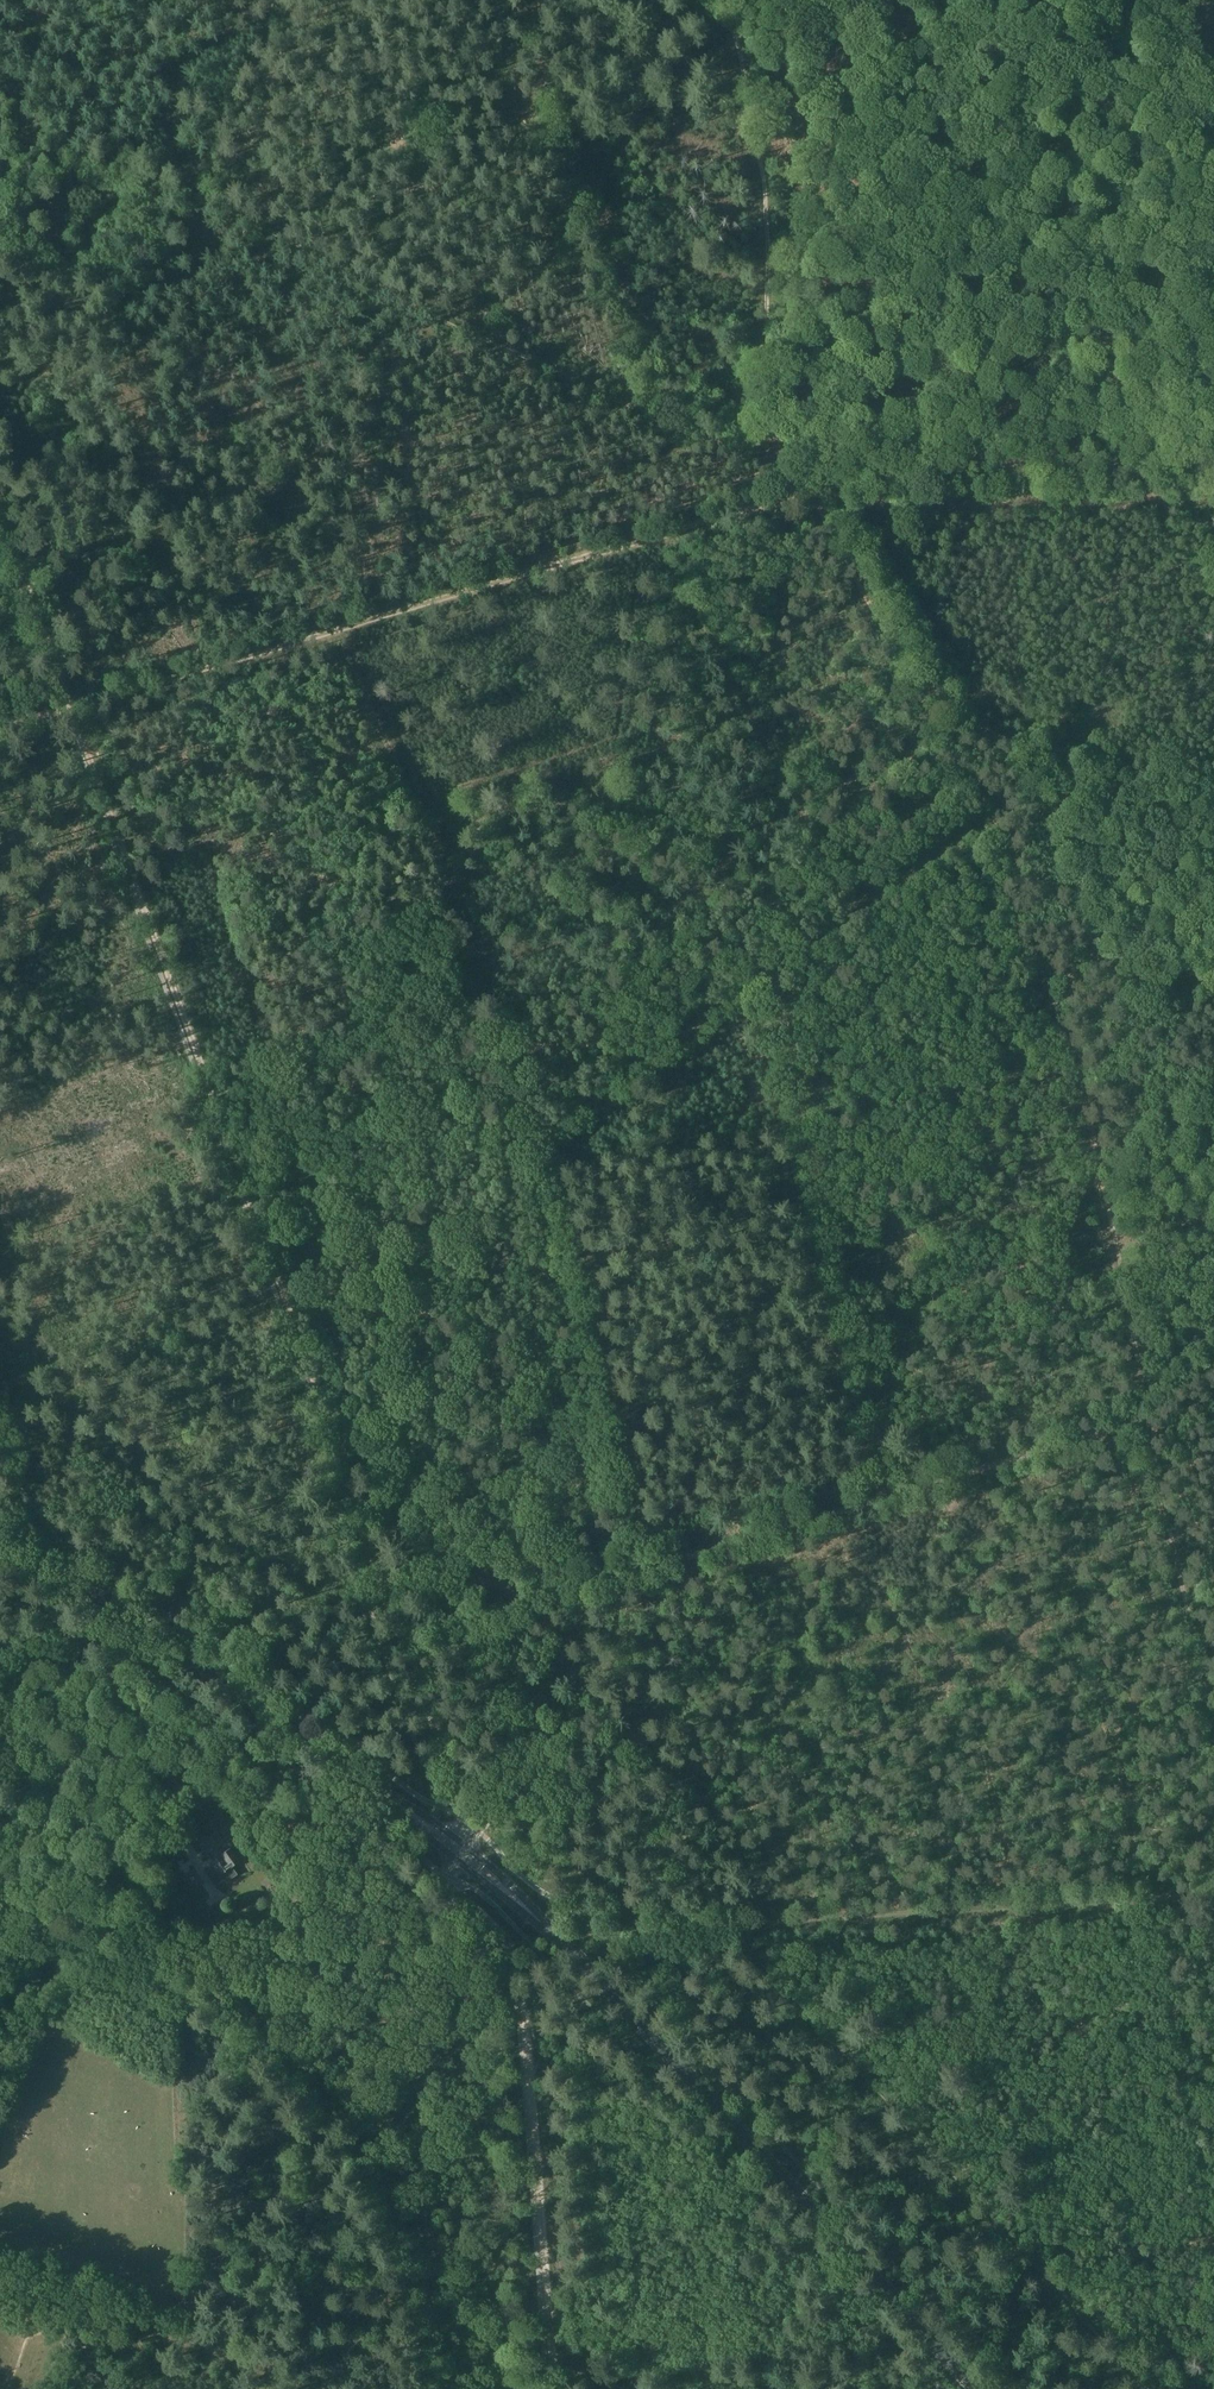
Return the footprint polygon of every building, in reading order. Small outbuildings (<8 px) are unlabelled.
[(239,1864),(229,1850),(221,1856),(222,1857),(213,1864),(213,1865),(204,1872),(215,1887),(220,1883),(228,1893),(244,1881),(234,1868),(239,1864)] [(211,1908),(205,1912),(213,1923),(219,1919),(211,1908)]
